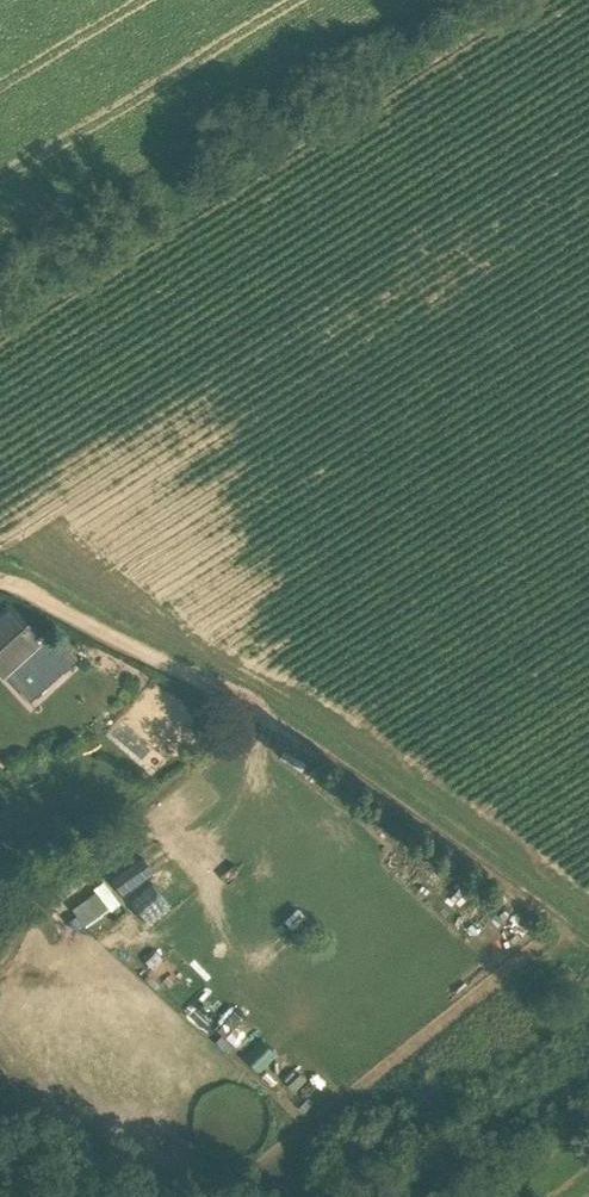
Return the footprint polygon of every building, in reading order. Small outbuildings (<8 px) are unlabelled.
[(0,617),(0,667),(6,673),(20,659),(46,688),(71,664),(42,632),(37,637),(10,607),(0,617)] [(119,891),(153,874),(145,857),(111,873),(119,891)] [(74,900),(83,922),(120,906),(111,885),(74,900)]
